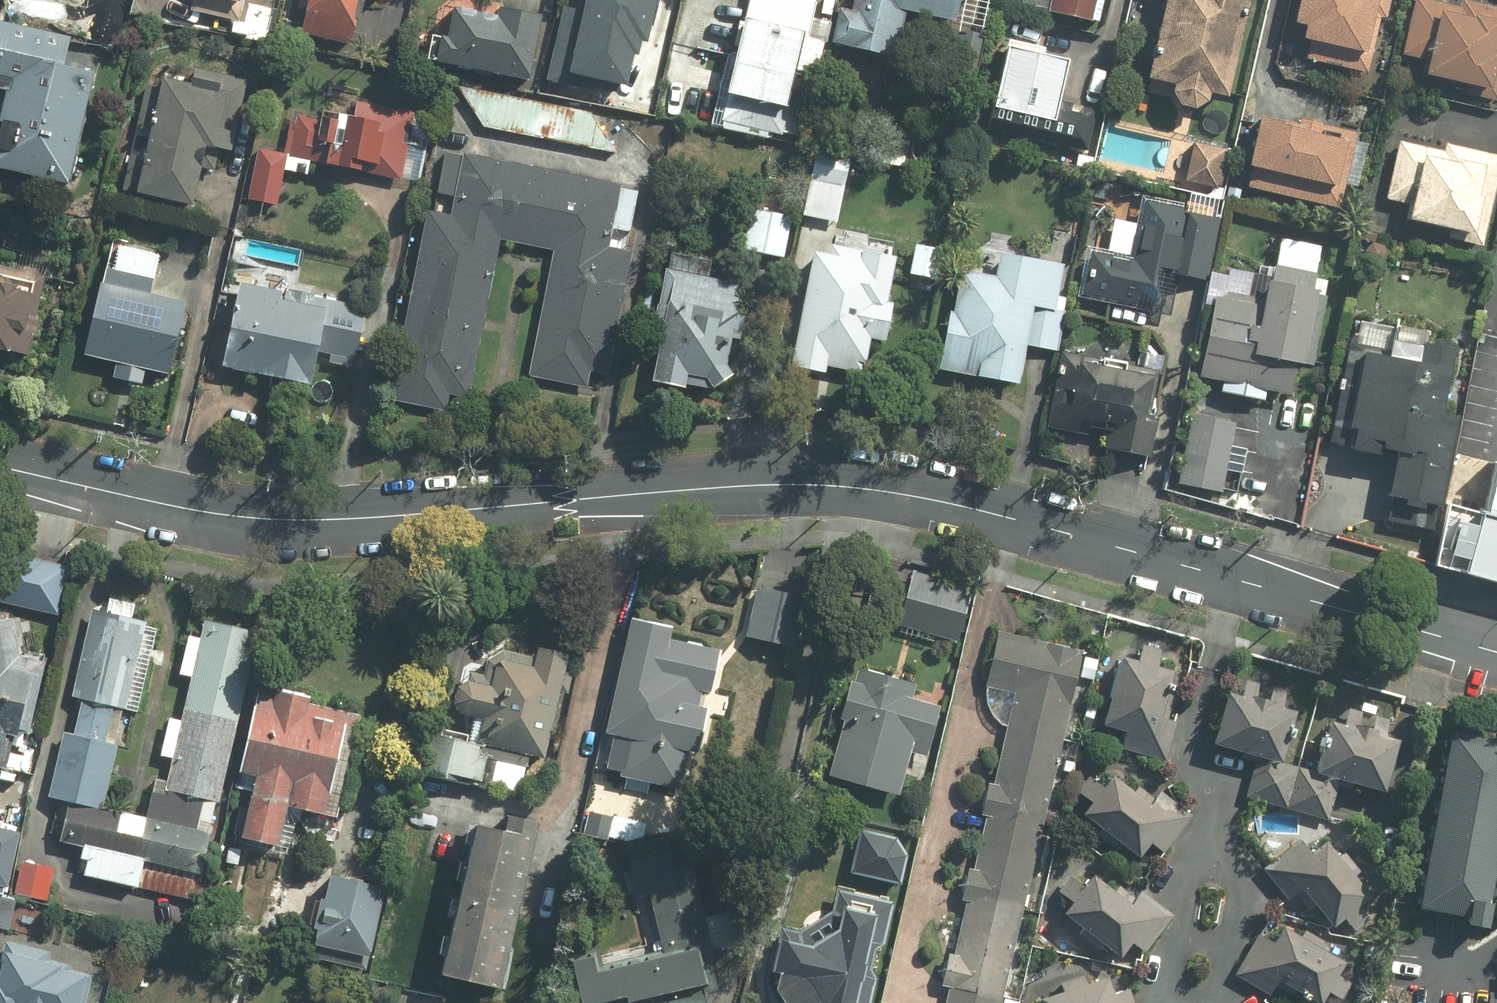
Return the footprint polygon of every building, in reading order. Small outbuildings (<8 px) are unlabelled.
[(248,21),(252,0),(193,0),(191,10),(248,21)] [(302,35),(350,44),(358,0),(309,0),(302,35)] [(618,73),(624,39),(641,42),(648,0),(579,0),(574,28),(555,25),(547,73),(566,76),(568,64),(618,73)] [(780,148),(802,35),(811,37),(819,0),(744,0),(715,134),(780,148)] [(849,47),(894,58),(907,7),(956,19),(961,0),(861,0),(849,47)] [(1096,0),(1050,0),(1047,11),(1090,22),(1096,0)] [(1149,80),(1173,84),(1173,86),(1172,87),(1172,89),(1172,91),(1172,93),(1172,94),(1173,96),(1173,98),(1174,99),(1175,101),(1176,102),(1177,103),(1178,104),(1180,105),(1181,106),(1183,107),(1185,107),(1186,108),(1188,108),(1190,108),(1191,107),(1193,107),(1195,106),(1196,106),(1198,105),(1199,104),(1200,103),(1202,101),(1203,100),(1203,98),(1204,97),(1205,95),(1205,93),(1205,92),(1205,90),(1228,94),(1245,0),(1164,0),(1149,80)] [(1389,0),(1297,0),(1291,22),(1308,27),(1304,41),(1374,59),(1389,0)] [(1465,0),(1460,0),(1458,7),(1426,0),(1412,0),(1399,56),(1431,64),(1428,78),(1496,94),(1496,8),(1465,0)] [(498,22),(451,14),(446,38),(438,36),(433,65),(525,82),(537,15),(500,8),(498,22)] [(0,22),(0,74),(4,57),(11,24),(0,22)] [(977,33),(947,28),(940,71),(971,75),(977,33)] [(1097,110),(1060,101),(1069,65),(1041,58),(1044,44),(1010,36),(993,108),(990,122),(1089,145),(1097,110)] [(4,57),(0,74),(0,170),(67,185),(91,76),(4,57)] [(190,84),(149,76),(138,129),(149,132),(136,195),(190,207),(203,147),(232,153),(247,80),(193,69),(190,84)] [(596,121),(461,88),(484,127),(616,154),(596,121)] [(311,145),(322,146),(338,147),(341,121),(295,117),(290,156),(310,158),(311,145)] [(1337,212),(1356,131),(1303,118),(1300,130),(1261,121),(1245,190),(1337,212)] [(404,174),(408,140),(388,138),(389,127),(341,121),(338,147),(322,146),(321,159),(320,165),(376,171),(376,172),(376,173),(377,174),(377,175),(378,175),(379,176),(379,177),(380,178),(381,178),(382,179),(383,180),(384,180),(385,181),(386,181),(387,181),(388,182),(389,182),(390,182),(391,182),(392,182),(394,181),(395,181),(396,181),(397,180),(398,180),(399,179),(400,179),(401,178),(402,177),(402,176),(403,176),(404,175),(404,174)] [(1229,147),(1193,139),(1181,191),(1217,199),(1229,147)] [(1496,171),(1496,152),(1445,141),(1443,150),(1395,140),(1382,198),(1414,205),(1410,225),(1482,240),(1496,171)] [(287,152),(254,148),(248,202),(280,206),(287,152)] [(437,195),(452,197),(448,214),(434,211),(395,405),(448,416),(452,398),(470,402),(502,245),(555,256),(531,375),(588,386),(590,374),(605,377),(643,190),(446,150),(437,195)] [(857,160),(814,154),(807,212),(850,218),(857,160)] [(1076,293),(1107,300),(1101,325),(1150,336),(1157,303),(1138,299),(1142,284),(1153,287),(1156,273),(1208,285),(1223,217),(1140,198),(1135,223),(1114,218),(1108,249),(1087,244),(1076,293)] [(788,218),(749,211),(743,250),(781,256),(788,218)] [(1222,394),(1266,402),(1268,393),(1293,398),(1299,366),(1312,368),(1328,280),(1314,277),(1320,247),(1280,239),(1272,281),(1267,280),(1262,304),(1214,296),(1199,380),(1223,385),(1222,394)] [(113,378),(142,385),(146,371),(169,376),(187,305),(151,295),(161,256),(111,244),(83,355),(117,363),(113,378)] [(881,372),(871,350),(873,341),(884,343),(893,296),(890,296),(897,258),(830,245),(828,257),(812,254),(790,367),(826,374),(829,360),(844,363),(854,384),(881,372)] [(915,245),(908,274),(928,279),(934,250),(915,245)] [(1065,267),(999,252),(994,277),(962,270),(952,314),(949,313),(937,367),(1018,385),(1027,346),(1056,352),(1064,316),(1054,314),(1065,267)] [(45,272),(0,263),(0,354),(27,360),(45,272)] [(731,340),(740,341),(744,316),(737,315),(741,284),(664,273),(660,303),(656,303),(652,338),(660,339),(654,384),(686,388),(686,384),(711,387),(728,377),(729,367),(727,367),(731,340)] [(350,359),(357,361),(366,312),(237,287),(222,369),(311,386),(317,353),(338,357),(336,363),(348,366),(350,359)] [(1442,415),(1456,352),(1424,346),(1419,365),(1363,353),(1360,368),(1346,365),(1328,447),(1393,461),(1385,496),(1403,500),(1402,506),(1424,511),(1426,503),(1438,506),(1457,418),(1442,415)] [(1048,436),(1151,457),(1159,420),(1150,418),(1159,371),(1065,352),(1048,436)] [(1234,423),(1192,415),(1178,484),(1220,492),(1234,423)] [(1494,466),(1482,514),(1496,518),(1496,467),(1494,466)] [(1496,581),(1496,518),(1482,514),(1467,573),(1496,581)] [(0,554),(0,602),(59,612),(67,565),(0,554)] [(972,584),(913,570),(900,627),(959,641),(972,584)] [(757,587),(746,638),(789,647),(800,596),(757,587)] [(68,698),(81,700),(74,731),(62,728),(46,797),(105,810),(148,619),(89,606),(68,698)] [(30,776),(39,733),(31,731),(46,656),(27,650),(20,616),(0,620),(0,771),(30,776)] [(259,634),(204,620),(199,639),(189,636),(180,675),(191,678),(180,722),(170,719),(161,756),(171,758),(164,789),(217,802),(259,634)] [(672,628),(629,620),(607,735),(612,736),(605,775),(681,789),(688,752),(698,754),(707,708),(698,707),(701,692),(709,694),(718,650),(669,641),(672,628)] [(999,632),(986,684),(986,686),(985,687),(985,689),(985,691),(985,693),(985,694),(985,696),(985,698),(985,700),(986,701),(986,703),(986,705),(987,706),(987,708),(988,710),(988,711),(989,713),(990,714),(990,716),(991,717),(992,719),(993,720),(994,722),(995,723),(996,724),(997,726),(998,727),(1000,728),(1001,729),(1002,731),(1003,732),(1005,733),(1006,734),(1008,735),(1009,735),(997,785),(989,783),(981,816),(989,818),(976,872),(968,871),(961,902),(969,904),(956,956),(949,954),(942,987),(948,988),(945,1002),(997,1002),(1081,651),(999,632)] [(1157,669),(1162,650),(1141,645),(1136,663),(1121,660),(1104,728),(1124,733),(1120,748),(1167,760),(1176,722),(1158,718),(1170,672),(1157,669)] [(466,665),(455,718),(481,724),(476,742),(436,733),(427,771),(522,793),(530,758),(542,761),(567,655),(538,648),(535,659),(501,651),(487,661),(485,670),(466,665)] [(924,757),(941,707),(912,697),(916,685),(857,665),(839,719),(847,721),(829,775),(898,798),(913,753),(924,757)] [(1281,710),(1286,692),(1232,677),(1213,746),(1279,764),(1293,714),(1281,710)] [(254,777),(239,838),(277,847),(286,808),(334,819),(359,712),(259,689),(239,773),(254,777)] [(1331,722),(1318,775),(1385,791),(1398,738),(1331,722)] [(1416,908),(1489,921),(1496,874),(1496,741),(1447,732),(1416,908)] [(1256,760),(1245,799),(1326,822),(1337,782),(1256,760)] [(1164,854),(1193,815),(1163,793),(1157,800),(1138,786),(1133,793),(1112,778),(1104,788),(1089,777),(1077,794),(1092,805),(1082,818),(1140,862),(1152,846),(1164,854)] [(82,849),(76,874),(131,888),(124,917),(185,932),(215,806),(153,791),(145,822),(68,803),(58,843),(82,849)] [(503,832),(477,825),(438,975),(497,990),(539,824),(507,816),(503,832)] [(904,853),(893,839),(859,832),(851,874),(898,883),(904,853)] [(1344,921),(1359,907),(1370,898),(1354,880),(1362,873),(1345,853),(1339,858),(1327,845),(1314,856),(1300,840),(1263,871),(1289,901),(1295,896),(1310,913),(1316,908),(1334,929),(1344,921)] [(651,1002),(709,1002),(673,848),(633,858),(657,961),(571,980),(577,1002),(605,1002),(624,999),(625,1002),(629,1002),(650,998),(651,1002)] [(1072,874),(1057,892),(1071,904),(1063,913),(1119,961),(1133,944),(1145,954),(1175,918),(1142,890),(1135,898),(1121,886),(1115,893),(1094,876),(1086,886),(1072,874)] [(329,877),(311,944),(368,958),(386,891),(329,877)] [(833,913),(802,930),(781,932),(772,973),(779,974),(774,994),(782,1002),(870,1002),(876,975),(871,974),(877,946),(883,947),(892,903),(838,891),(833,913)] [(1277,988),(1291,998),(1296,990),(1314,1002),(1322,1002),(1329,993),(1340,1001),(1352,985),(1340,977),(1347,968),(1323,951),(1325,947),(1305,933),(1301,939),(1285,927),(1273,943),(1261,935),(1235,972),(1270,998),(1277,988)] [(93,975),(47,963),(49,955),(6,944),(0,968),(0,1002),(85,1002),(93,975)] [(1106,975),(1088,982),(1085,975),(1061,984),(1063,991),(1040,999),(1042,1002),(1132,1002),(1127,989),(1113,994),(1106,975)]
